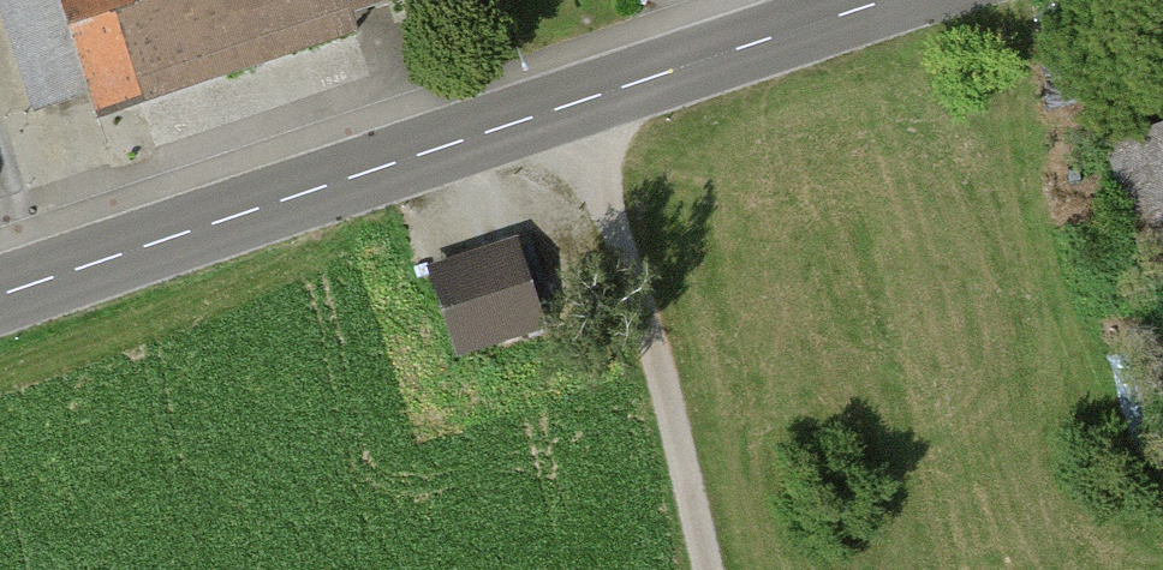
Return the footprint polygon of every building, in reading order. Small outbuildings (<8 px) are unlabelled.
[(429,0),(80,0),(113,101),(429,0)] [(1118,145),(1157,262),(1162,259),(1162,130),(1118,145)] [(457,354),(549,335),(529,237),(437,257),(457,354)]
